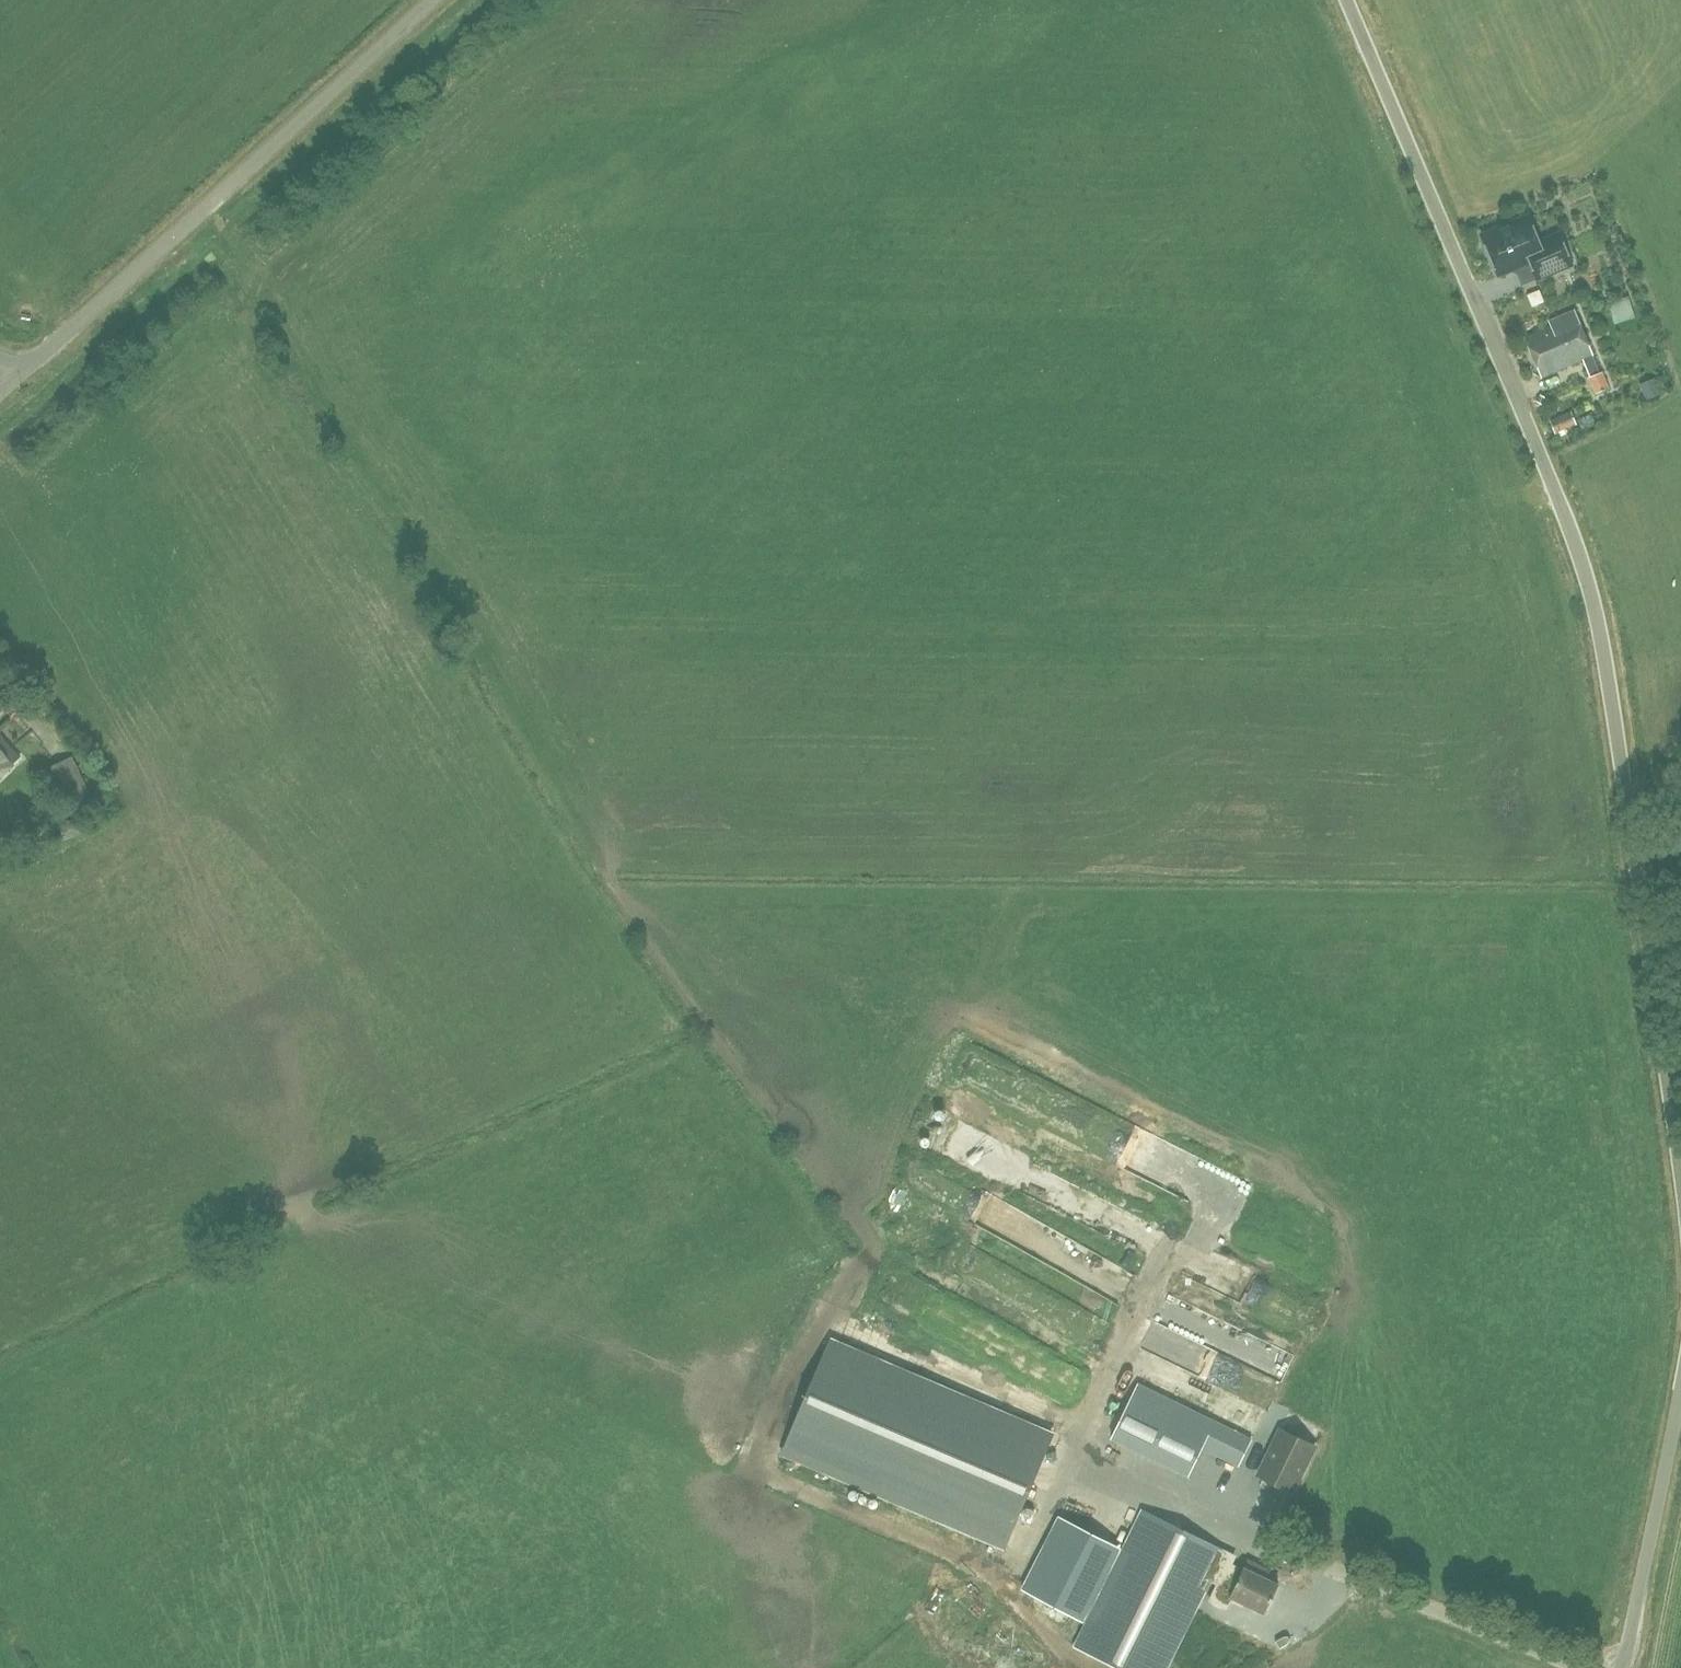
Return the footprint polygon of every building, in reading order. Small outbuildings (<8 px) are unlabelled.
[(1540,239),(1530,215),(1508,224),(1509,228),(1483,239),(1498,276),(1503,274),(1506,275),(1513,271),(1515,269),(1530,262),(1537,280),(1576,263),(1561,230),(1540,239)] [(1541,378),(1592,357),(1594,356),(1574,309),(1548,320),(1551,327),(1524,338),(1541,378)] [(1602,372),(1600,373),(1590,377),(1589,378),(1596,394),(1609,389),(1602,372)] [(1661,395),(1655,379),(1640,384),(1646,401),(1661,395)] [(1555,434),(1577,425),(1572,412),(1550,421),(1555,434)] [(20,759),(0,736),(0,776),(20,759)] [(81,815),(96,807),(72,757),(42,771),(58,805),(73,798),(81,815)] [(1005,1543),(1050,1434),(830,1342),(785,1451),(1005,1543)] [(943,1355),(940,1366),(958,1371),(961,1359),(943,1355)] [(1216,1422),(1141,1381),(1112,1434),(1187,1475),(1216,1422)] [(1257,1426),(1266,1407),(1218,1384),(1209,1403),(1257,1426)] [(1316,1448),(1282,1431),(1259,1476),(1293,1493),(1316,1448)] [(1237,1468),(1252,1442),(1234,1432),(1220,1458),(1237,1468)] [(1170,1498),(1182,1473),(1113,1438),(1100,1462),(1170,1498)] [(1056,1492),(1064,1467),(1042,1460),(1034,1484),(1056,1492)] [(1039,1592),(1082,1613),(1120,1537),(1062,1508),(1027,1579),(1042,1586),(1039,1592)] [(1221,1586),(1230,1568),(1235,1557),(1145,1512),(1078,1647),(1119,1667),(1166,1667),(1209,1580),(1218,1585),(1221,1586)] [(1242,1574),(1230,1568),(1221,1586),(1218,1585),(1210,1601),(1226,1609),(1231,1599),(1265,1615),(1279,1586),(1260,1576),(1264,1568),(1249,1561),(1242,1574)]
